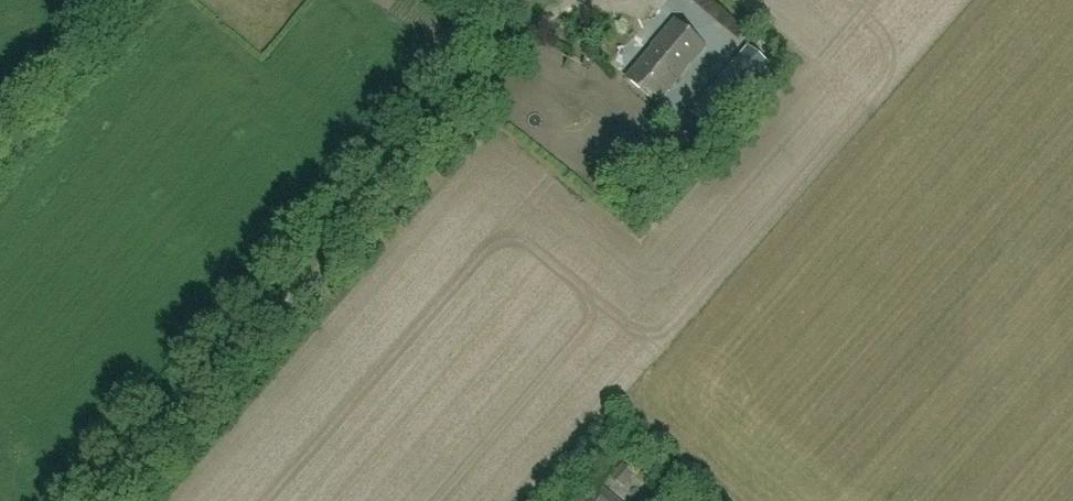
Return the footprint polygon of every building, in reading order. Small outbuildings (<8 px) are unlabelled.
[(656,104),(705,47),(674,20),(651,46),(653,47),(626,78),(656,104)] [(737,61),(708,95),(728,112),(757,78),(737,61)] [(612,497),(601,487),(588,500),(608,500),(612,497)]
